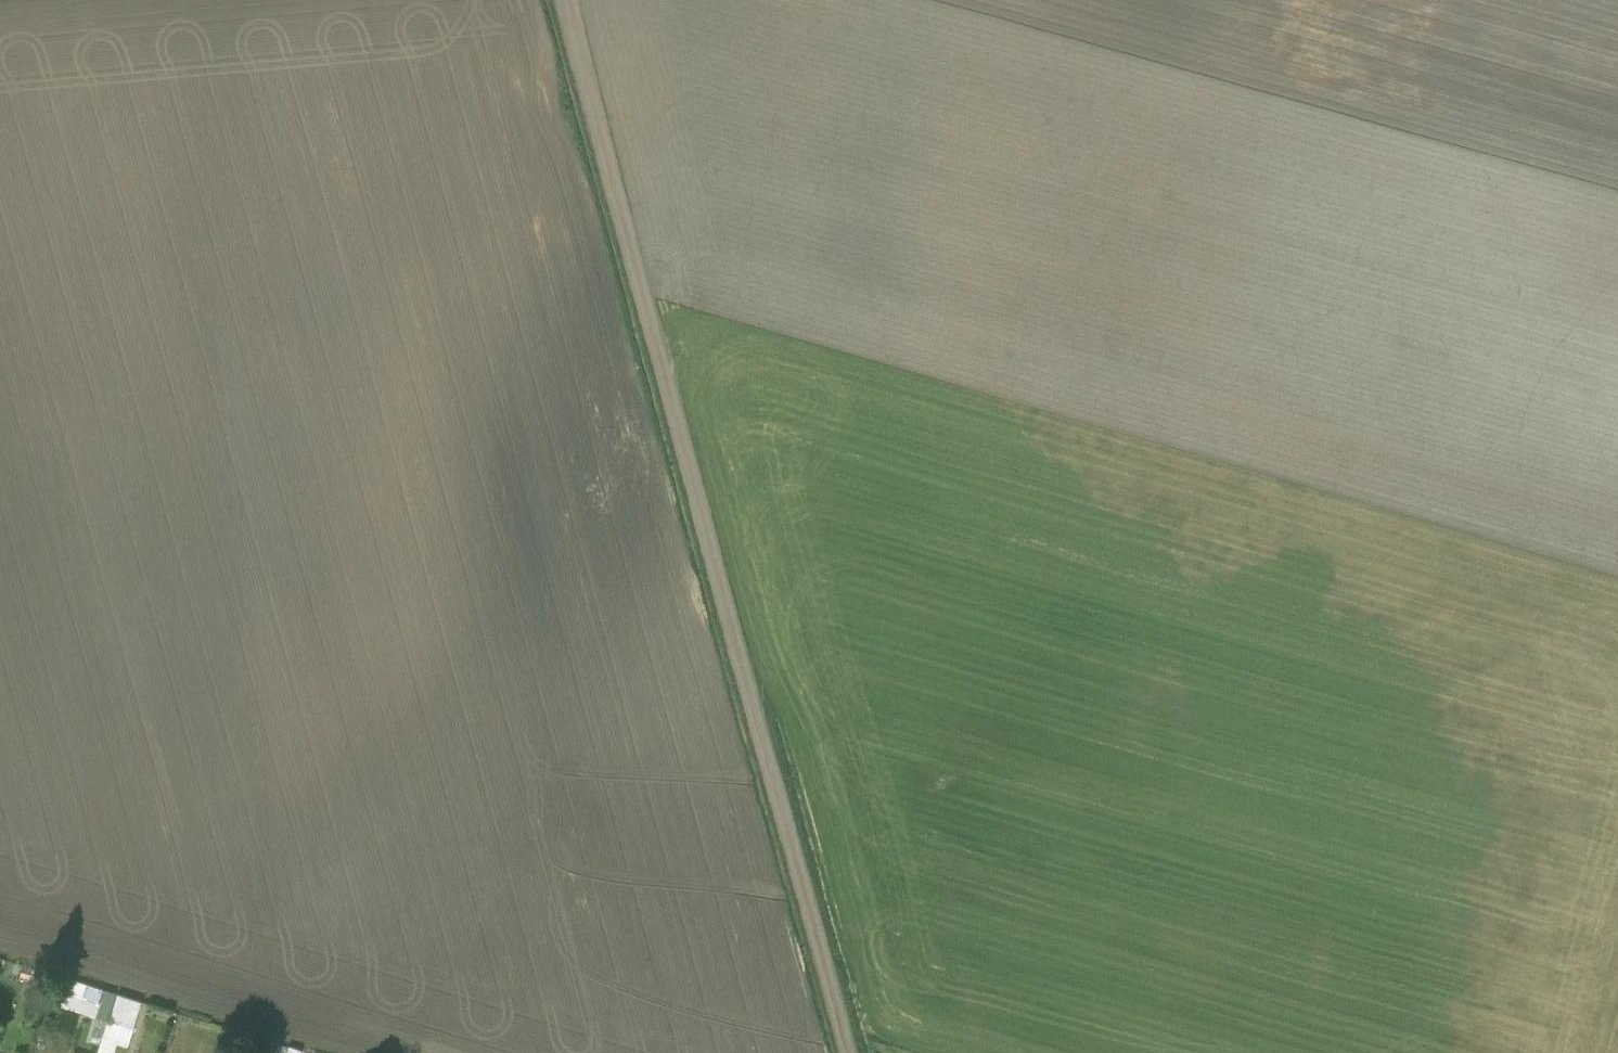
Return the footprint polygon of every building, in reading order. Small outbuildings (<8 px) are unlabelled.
[(118,991),(88,981),(84,995),(62,988),(57,1002),(93,1013),(86,1036),(101,1042),(118,991)] [(101,1042),(98,1052),(113,1052),(117,1040),(128,1043),(141,1000),(118,991),(101,1042)]
